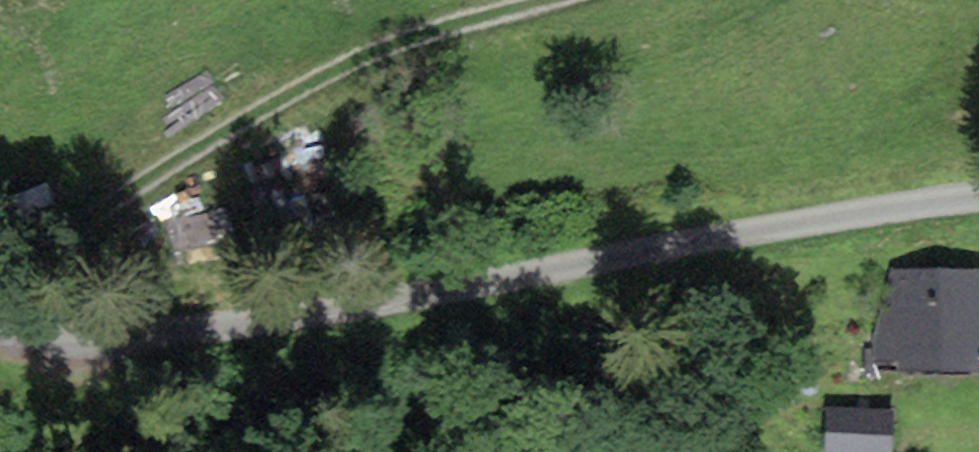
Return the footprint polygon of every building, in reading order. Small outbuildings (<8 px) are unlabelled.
[(886,271),(882,363),(978,367),(978,275),(886,271)] [(826,451),(844,451),(894,451),(896,400),(828,398),(826,451)]
